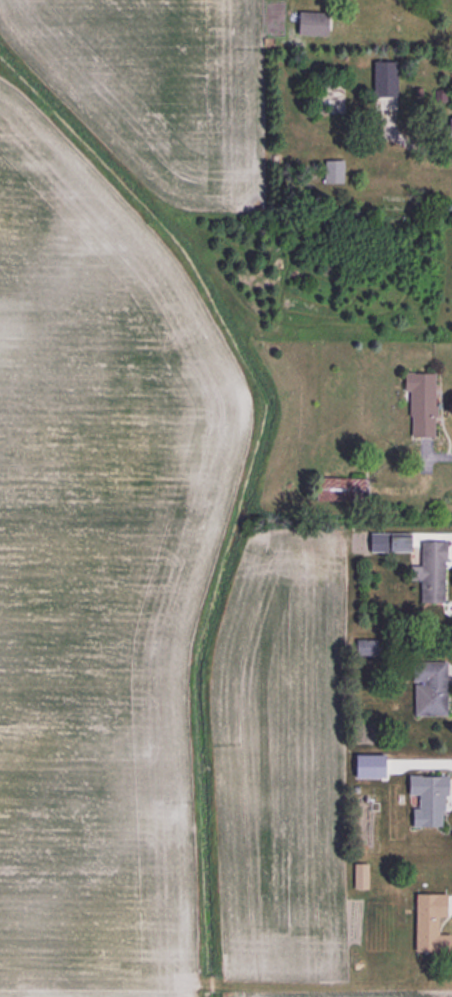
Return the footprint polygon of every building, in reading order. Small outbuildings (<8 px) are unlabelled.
[(295,36),(324,36),(324,12),(295,12),(295,36)] [(392,95),(392,66),(382,66),(382,73),(372,73),(372,95),(392,95)] [(342,174),(342,161),(328,161),(328,174),(342,174)] [(401,372),(401,390),(408,390),(407,423),(432,424),(434,373),(401,372)] [(368,501),(368,479),(325,479),(325,501),(368,501)] [(405,551),(405,533),(367,534),(367,551),(405,551)] [(407,580),(419,580),(419,602),(442,602),(443,540),(419,540),(419,566),(407,566),(407,580)] [(445,661),(412,661),(412,716),(445,716),(445,661)] [(409,827),(442,827),(443,776),(405,775),(405,794),(416,795),(415,808),(409,808),(409,827)] [(352,890),(366,890),(366,864),(352,864),(352,890)] [(412,894),(412,955),(447,955),(447,934),(436,934),(436,918),(444,918),(443,894),(412,894)]
